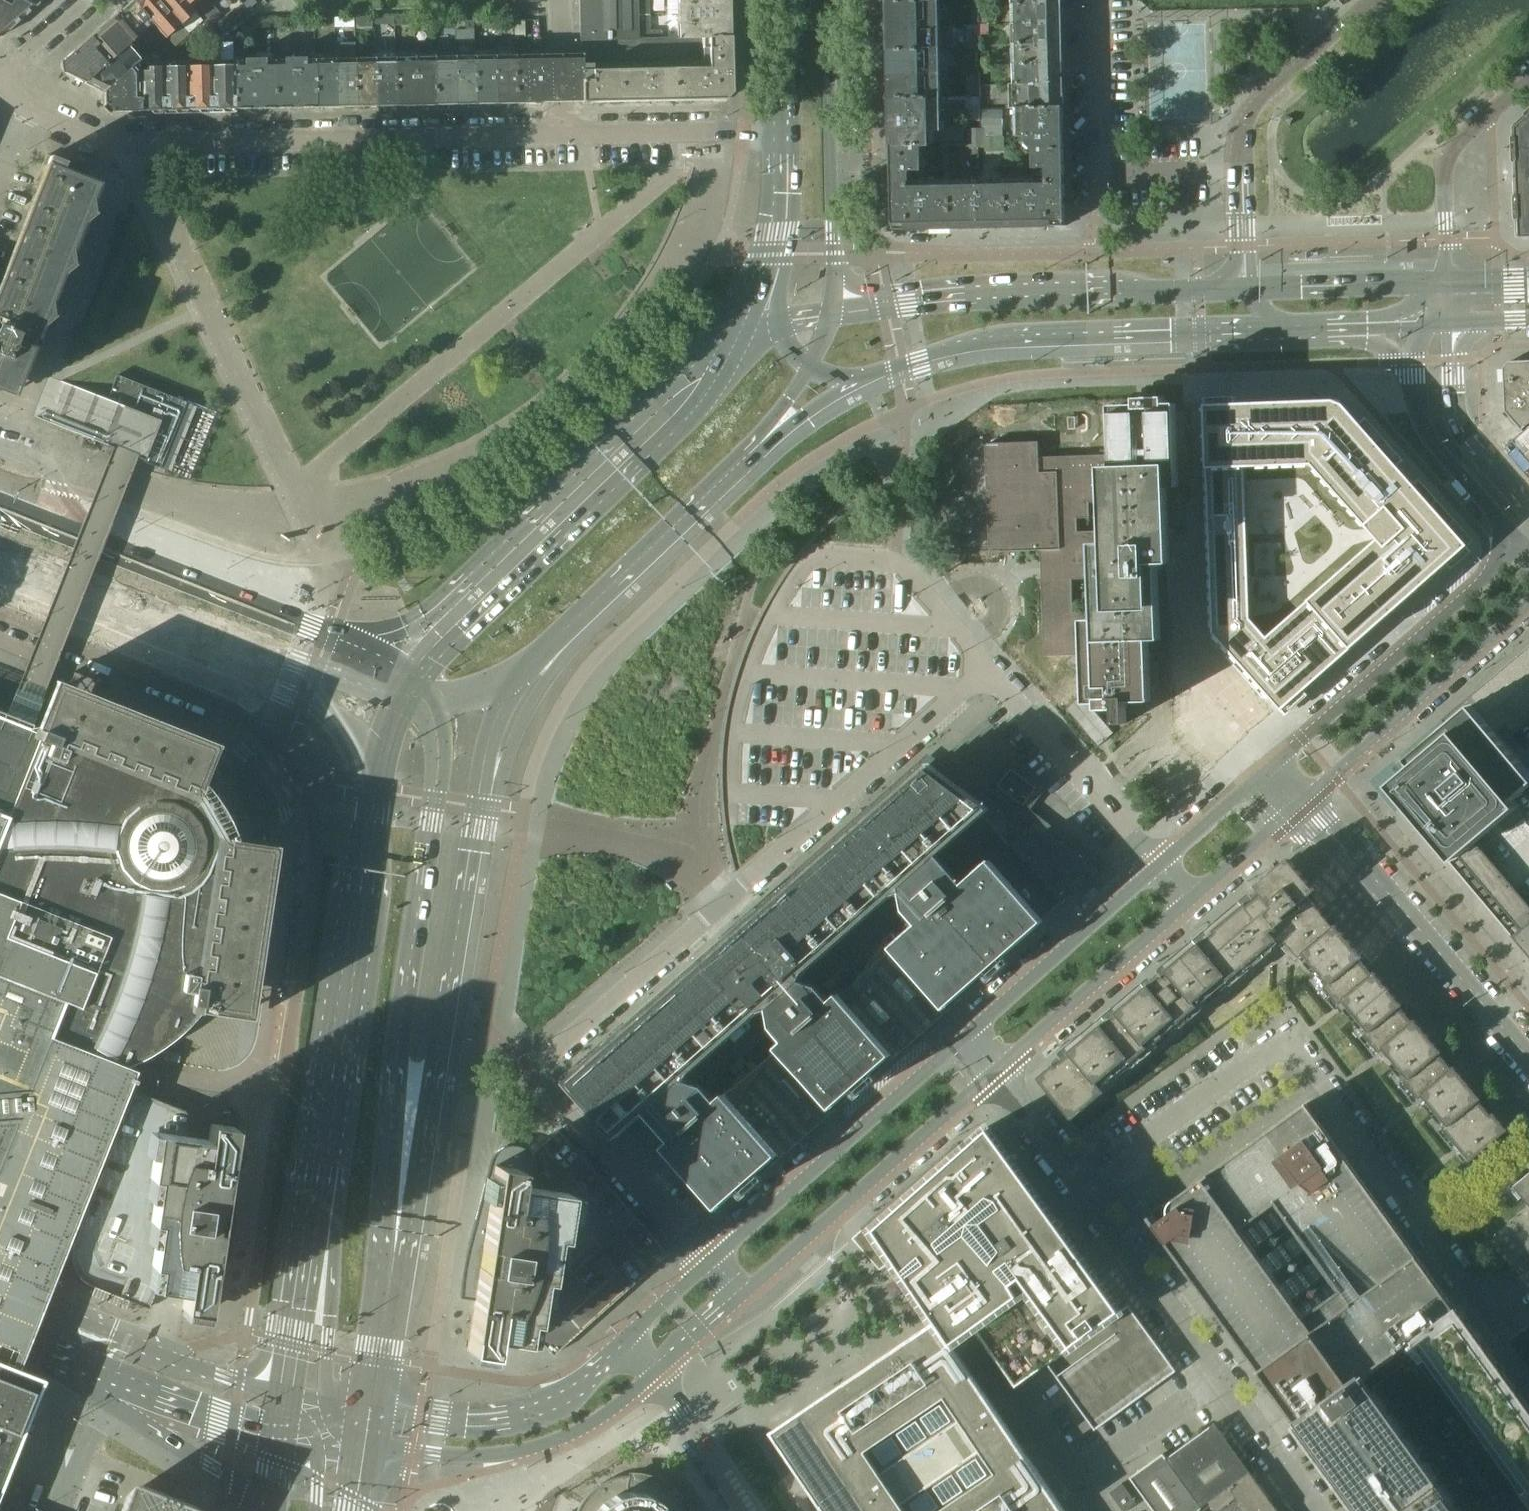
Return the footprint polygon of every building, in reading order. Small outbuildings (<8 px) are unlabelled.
[(42,0),(0,0),(0,36),(1,36),(42,0)] [(117,13),(137,35),(149,25),(153,21),(135,0),(132,0),(117,13)] [(160,0),(135,0),(153,21),(149,25),(154,30),(149,34),(157,44),(162,39),(166,36),(180,23),(160,0)] [(180,23),(193,38),(199,35),(209,29),(208,28),(205,24),(187,3),(188,3),(185,0),(160,0),(180,23)] [(187,3),(205,24),(208,28),(223,15),(210,0),(191,0),(188,3),(187,3)] [(241,4),(247,10),(256,2),(254,0),(245,0),(241,4)] [(729,35),(677,36),(662,37),(636,37),(636,13),(635,0),(579,0),(580,54),(581,102),(724,99),(730,92),(729,35)] [(649,0),(635,0),(636,13),(649,13),(649,0)] [(729,0),(676,0),(677,12),(729,11),(729,0)] [(940,21),(940,0),(888,0),(889,47),(941,46),(940,21)] [(1061,0),(1036,0),(1013,1),(1014,21),(1061,20),(1061,0)] [(987,24),(986,5),(979,5),(979,24),(987,24)] [(235,11),(227,18),(233,24),(241,17),(235,11)] [(729,35),(729,11),(677,12),(677,36),(729,35)] [(117,13),(92,35),(112,57),(128,43),(137,35),(117,13)] [(650,31),(649,13),(636,13),(636,37),(662,37),(661,30),(650,31)] [(408,15),(395,16),(395,25),(408,25),(408,15)] [(432,15),(420,16),(420,25),(432,25),(432,19),(432,15)] [(371,16),(356,16),(356,29),(371,29),(371,16)] [(374,16),(373,23),(373,24),(393,24),(392,16),(374,16)] [(312,17),(298,17),(298,27),(312,27),(312,17)] [(329,17),(315,17),(315,27),(329,27),(329,17)] [(333,18),(333,24),(334,27),(353,27),(353,17),(333,18)] [(227,18),(218,26),(224,32),(233,24),(227,18)] [(270,18),(257,18),(257,28),(271,28),(270,18)] [(287,18),(273,18),(273,28),(287,28),(287,18)] [(464,18),(453,19),(453,31),(464,30),(464,18)] [(492,18),(482,18),(483,30),(493,30),(492,18)] [(501,18),(492,18),(493,30),(501,30),(501,18)] [(453,19),(442,19),(442,31),(453,31),(453,19)] [(524,31),(523,20),(512,20),(512,31),(524,31)] [(1061,40),(1061,20),(1014,21),(1014,41),(1061,40)] [(989,35),(988,24),(979,24),(980,35),(989,35)] [(964,25),(964,48),(979,48),(979,25),(964,25)] [(60,63),(61,71),(84,82),(112,57),(92,35),(60,63)] [(175,47),(166,36),(162,39),(162,56),(175,51),(175,47)] [(1062,60),(1061,40),(1014,41),(1015,62),(1062,60)] [(474,104),(473,56),(472,41),(454,41),(454,56),(454,105),(474,104)] [(103,92),(134,64),(141,58),(128,43),(112,57),(84,82),(103,92)] [(942,94),(942,70),(941,46),(889,47),(890,95),(942,94)] [(581,102),(580,54),(560,54),(540,55),(533,55),(534,103),(541,103),(549,103),(560,102),(581,102)] [(514,104),(513,55),(493,56),(494,104),(514,104)] [(514,104),(534,103),(533,55),(513,55),(514,104)] [(263,56),(252,57),(242,57),(242,64),(233,64),(233,65),(233,109),(235,109),(274,109),(273,63),(263,63),(263,56)] [(304,56),(293,56),(282,56),(282,63),(273,63),(274,109),(314,108),(313,61),(304,62),(304,56)] [(454,105),(454,56),(433,57),(434,105),(454,105)] [(494,104),(493,56),(473,56),(474,104),(494,104)] [(394,106),(393,57),(374,58),(375,106),(394,106)] [(434,105),(433,57),(393,57),(394,106),(434,105)] [(334,107),(333,58),(313,59),(313,61),(314,108),(334,107)] [(355,107),(354,58),(333,58),(334,107),(355,107)] [(375,106),(374,58),(354,58),(355,107),(375,106)] [(1062,80),(1062,60),(1015,62),(1015,81),(1062,80)] [(139,111),(139,70),(134,64),(103,92),(104,92),(104,106),(110,112),(139,111)] [(979,65),(980,75),(988,74),(987,64),(979,65)] [(233,65),(209,66),(209,113),(235,113),(235,109),(233,109),(233,65)] [(186,66),(162,67),(163,114),(186,114),(186,66)] [(209,66),(186,66),(186,114),(209,113),(209,66)] [(146,70),(139,70),(139,111),(141,111),(141,114),(163,114),(162,67),(146,67),(146,70)] [(1063,104),(1062,80),(1015,81),(1016,105),(1021,104),(1063,104)] [(943,128),(943,118),(942,94),(890,95),(891,143),(922,143),(932,143),(935,139),(934,128),(943,128)] [(981,108),(980,97),(971,97),(971,109),(981,108)] [(1064,184),(1063,133),(1063,104),(1021,104),(1021,135),(1032,148),(1035,148),(1035,166),(1048,167),(1048,184),(1064,184)] [(1002,110),(982,110),(982,129),(984,128),(1002,128),(1002,110)] [(1290,126),(1293,119),(1286,115),(1282,123),(1290,126)] [(1516,128),(1516,150),(1519,149),(1520,163),(1517,163),(1517,172),(1520,239),(1528,238),(1528,117),(1516,128)] [(982,129),(967,129),(967,147),(984,147),(984,136),(984,128),(982,129)] [(1004,136),(984,136),(984,147),(984,151),(1004,151),(1004,136)] [(923,186),(922,143),(891,143),(892,187),(923,186)] [(951,164),(950,145),(940,145),(941,164),(951,164)] [(1014,167),(1013,148),(1005,149),(1006,168),(1014,167)] [(45,184),(0,296),(0,391),(14,397),(26,365),(21,362),(30,338),(36,340),(42,325),(52,316),(51,303),(61,277),(72,265),(71,251),(82,223),(92,213),(91,200),(97,184),(89,181),(88,173),(65,164),(66,163),(46,155),(42,164),(51,168),(45,184)] [(1065,226),(1064,184),(1048,184),(1006,185),(1007,228),(1065,226)] [(1007,228),(1006,185),(950,186),(951,229),(1007,228)] [(951,229),(950,186),(923,186),(892,187),(893,230),(951,229)] [(1528,397),(1528,361),(1509,362),(1504,368),(1506,412),(1509,416),(1528,397)] [(94,395),(78,433),(85,436),(107,445),(106,445),(106,447),(112,449),(136,459),(159,468),(187,479),(212,416),(184,405),(116,378),(107,400),(94,395)] [(1509,416),(1522,430),(1528,424),(1528,397),(1509,416)] [(1334,400),(1205,405),(1213,643),(1262,698),(1271,698),(1281,710),(1468,546),(1343,404),(1334,400)] [(1039,440),(986,442),(989,550),(1062,548),(1060,471),(1040,471),(1039,440)] [(1065,469),(1064,455),(1042,456),(1042,470),(1065,469)] [(1407,814),(1433,792),(1447,810),(1457,822),(1462,827),(1477,844),(1491,862),(1506,879),(1521,896),(1527,904),(1528,903),(1528,647),(1443,720),(1448,726),(1410,758),(1415,764),(1392,784),(1408,802),(1402,807),(1407,814)] [(1153,685),(1161,685),(1161,660),(1152,660),(1153,685)] [(47,1377),(24,1368),(34,1342),(47,1309),(48,1307),(57,1281),(67,1257),(76,1232),(85,1209),(95,1183),(106,1155),(116,1130),(125,1105),(137,1076),(138,1071),(137,1070),(138,1068),(144,1063),(157,1056),(163,1053),(170,1049),(176,1045),(182,1041),(188,1036),(194,1031),(199,1024),(204,1019),(210,1014),(251,1019),(266,917),(277,846),(225,838),(224,842),(217,823),(218,823),(219,822),(221,821),(222,820),(223,819),(223,817),(224,816),(224,814),(223,812),(223,810),(221,809),(220,808),(219,807),(217,806),(215,806),(214,806),(212,807),(210,808),(209,809),(203,801),(199,796),(202,794),(200,791),(219,745),(53,679),(33,725),(28,724),(16,719),(5,714),(0,713),(0,1499),(47,1377)] [(991,864),(990,864),(989,863),(954,894),(923,859),(980,809),(928,769),(764,915),(745,931),(575,1082),(616,1129),(617,1128),(617,1129),(654,1096),(685,1131),(668,1146),(669,1147),(667,1148),(718,1206),(719,1206),(777,1155),(777,1154),(831,1106),(832,1106),(891,1055),(890,1054),(945,1006),(946,1006),(1042,922),(1041,921),(1042,920),(991,864)] [(997,786),(1023,805),(1037,788),(1011,769),(997,786)] [(1422,831),(1447,810),(1433,792),(1407,814),(1422,831)] [(1437,848),(1462,827),(1457,822),(1447,810),(1422,831),(1433,844),(1437,848)] [(1010,845),(1061,904),(1098,871),(1035,823),(1010,845)] [(1451,866),(1477,844),(1462,827),(1437,848),(1451,866)] [(1466,883),(1491,862),(1477,844),(1451,866),(1466,883)] [(1286,859),(1255,885),(1262,893),(1248,905),(1246,903),(1213,931),(1215,933),(1201,944),(1199,942),(1166,970),(1169,975),(1166,978),(1164,976),(1154,984),(1156,986),(1153,989),(1149,985),(1116,1012),(1118,1014),(1104,1026),(1102,1024),(1069,1052),(1071,1054),(1057,1065),(1055,1063),(1038,1078),(1069,1115),(1077,1108),(1081,1112),(1106,1092),(1102,1087),(1277,941),(1277,940),(1271,932),(1293,914),(1291,911),(1307,898),(1308,899),(1309,898),(1308,897),(1315,890),(1289,859),(1286,859)] [(1481,900),(1506,879),(1491,862),(1466,883),(1481,900)] [(1495,918),(1521,896),(1506,879),(1481,900),(1495,918)] [(1495,918),(1512,938),(1528,924),(1528,906),(1527,904),(1521,896),(1495,918)] [(1333,927),(1309,898),(1308,899),(1307,898),(1291,911),(1293,914),(1271,932),(1277,940),(1277,941),(1285,941),(1311,973),(1348,941),(1335,925),(1333,927)] [(1512,938),(1526,954),(1528,951),(1528,924),(1512,938)] [(1348,941),(1311,973),(1351,1020),(1388,989),(1374,972),(1372,973),(1360,959),(1362,958),(1348,941)] [(1402,1005),(1388,989),(1351,1020),(1391,1067),(1428,1036),(1414,1019),(1412,1021),(1400,1007),(1402,1005)] [(1428,1036),(1391,1067),(1430,1114),(1467,1082),(1453,1066),(1451,1068),(1440,1054),(1442,1052),(1428,1036)] [(1481,1099),(1467,1082),(1430,1114),(1470,1161),(1507,1130),(1493,1113),(1491,1115),(1479,1101),(1481,1099)] [(134,1091),(73,1244),(72,1247),(72,1249),(71,1252),(71,1255),(71,1258),(71,1260),(72,1264),(73,1267),(74,1269),(75,1271),(76,1273),(78,1275),(80,1278),(81,1279),(83,1281),(85,1282),(88,1284),(90,1285),(148,1308),(149,1306),(147,1305),(154,1287),(184,1292),(182,1308),(206,1312),(215,1252),(230,1254),(233,1240),(234,1225),(235,1211),(239,1125),(238,1120),(236,1115),(234,1111),(231,1107),(227,1105),(222,1103),(218,1102),(213,1102),(208,1103),(204,1105),(200,1107),(196,1111),(194,1115),(134,1091)] [(1456,1308),(1306,1104),(1174,1199),(1173,1200),(1172,1202),(1171,1203),(1170,1205),(1169,1206),(1169,1208),(1169,1210),(1169,1211),(1169,1213),(1154,1224),(1278,1395),(1298,1423),(1456,1308)] [(888,1260),(893,1257),(936,1321),(949,1340),(953,1338),(973,1325),(1017,1386),(1047,1364),(1122,1311),(990,1129),(967,1148),(962,1142),(864,1224),(888,1260)] [(665,1254),(565,1140),(556,1131),(531,1154),(525,1149),(523,1148),(520,1147),(518,1146),(516,1146),(514,1146),(509,1146),(506,1146),(504,1147),(502,1148),(500,1149),(498,1150),(496,1152),(494,1153),(493,1155),(491,1157),(490,1159),(489,1162),(466,1250),(465,1255),(463,1264),(462,1269),(461,1279),(460,1288),(475,1291),(466,1350),(490,1354),(493,1337),(522,1342),(522,1341),(542,1344),(552,1355),(665,1254)] [(1514,1186),(1528,1204),(1526,1206),(1528,1210),(1528,1174),(1514,1186)] [(1176,1371),(1154,1340),(1153,1340),(1147,1331),(1129,1306),(1122,1311),(1047,1364),(1072,1398),(1095,1430),(1176,1371)] [(1456,1308),(1298,1423),(1362,1510),(1528,1510),(1528,1409),(1471,1329),(1456,1308)] [(936,1321),(827,1395),(772,1432),(825,1510),(1064,1510),(949,1340),(936,1321)] [(1250,1473),(1214,1423),(1166,1458),(1163,1454),(1130,1478),(1154,1510),(1197,1510),(1250,1473)] [(1250,1473),(1197,1510),(1278,1510),(1250,1473)] [(685,1510),(685,1508),(684,1507),(683,1505),(682,1503),(680,1501),(679,1500),(678,1498),(677,1497),(675,1495),(674,1493),(673,1492),(671,1491),(670,1489),(668,1488),(666,1487),(665,1486),(663,1484),(661,1483),(660,1482),(658,1481),(656,1481),(654,1480),(652,1479),(650,1478),(648,1478),(646,1477),(645,1477),(643,1476),(641,1476),(639,1476),(637,1475),(635,1475),(633,1475),(631,1475),(629,1475),(627,1475),(625,1476),(622,1476),(620,1476),(618,1477),(616,1477),(614,1478),(612,1478),(610,1479),(608,1480),(606,1480),(605,1481),(603,1482),(601,1483),(599,1484),(597,1485),(596,1487),(594,1488),(592,1489),(591,1491),(589,1492),(588,1493),(586,1495),(585,1496),(584,1498),(582,1500),(581,1501),(580,1503),(580,1504),(579,1505),(578,1507),(577,1508),(576,1510),(686,1510),(685,1510)] [(126,1497),(121,1510),(202,1510),(203,1509),(132,1482),(126,1497)] [(1122,1483),(1109,1492),(1123,1510),(1126,1510),(1136,1503),(1122,1483)]
